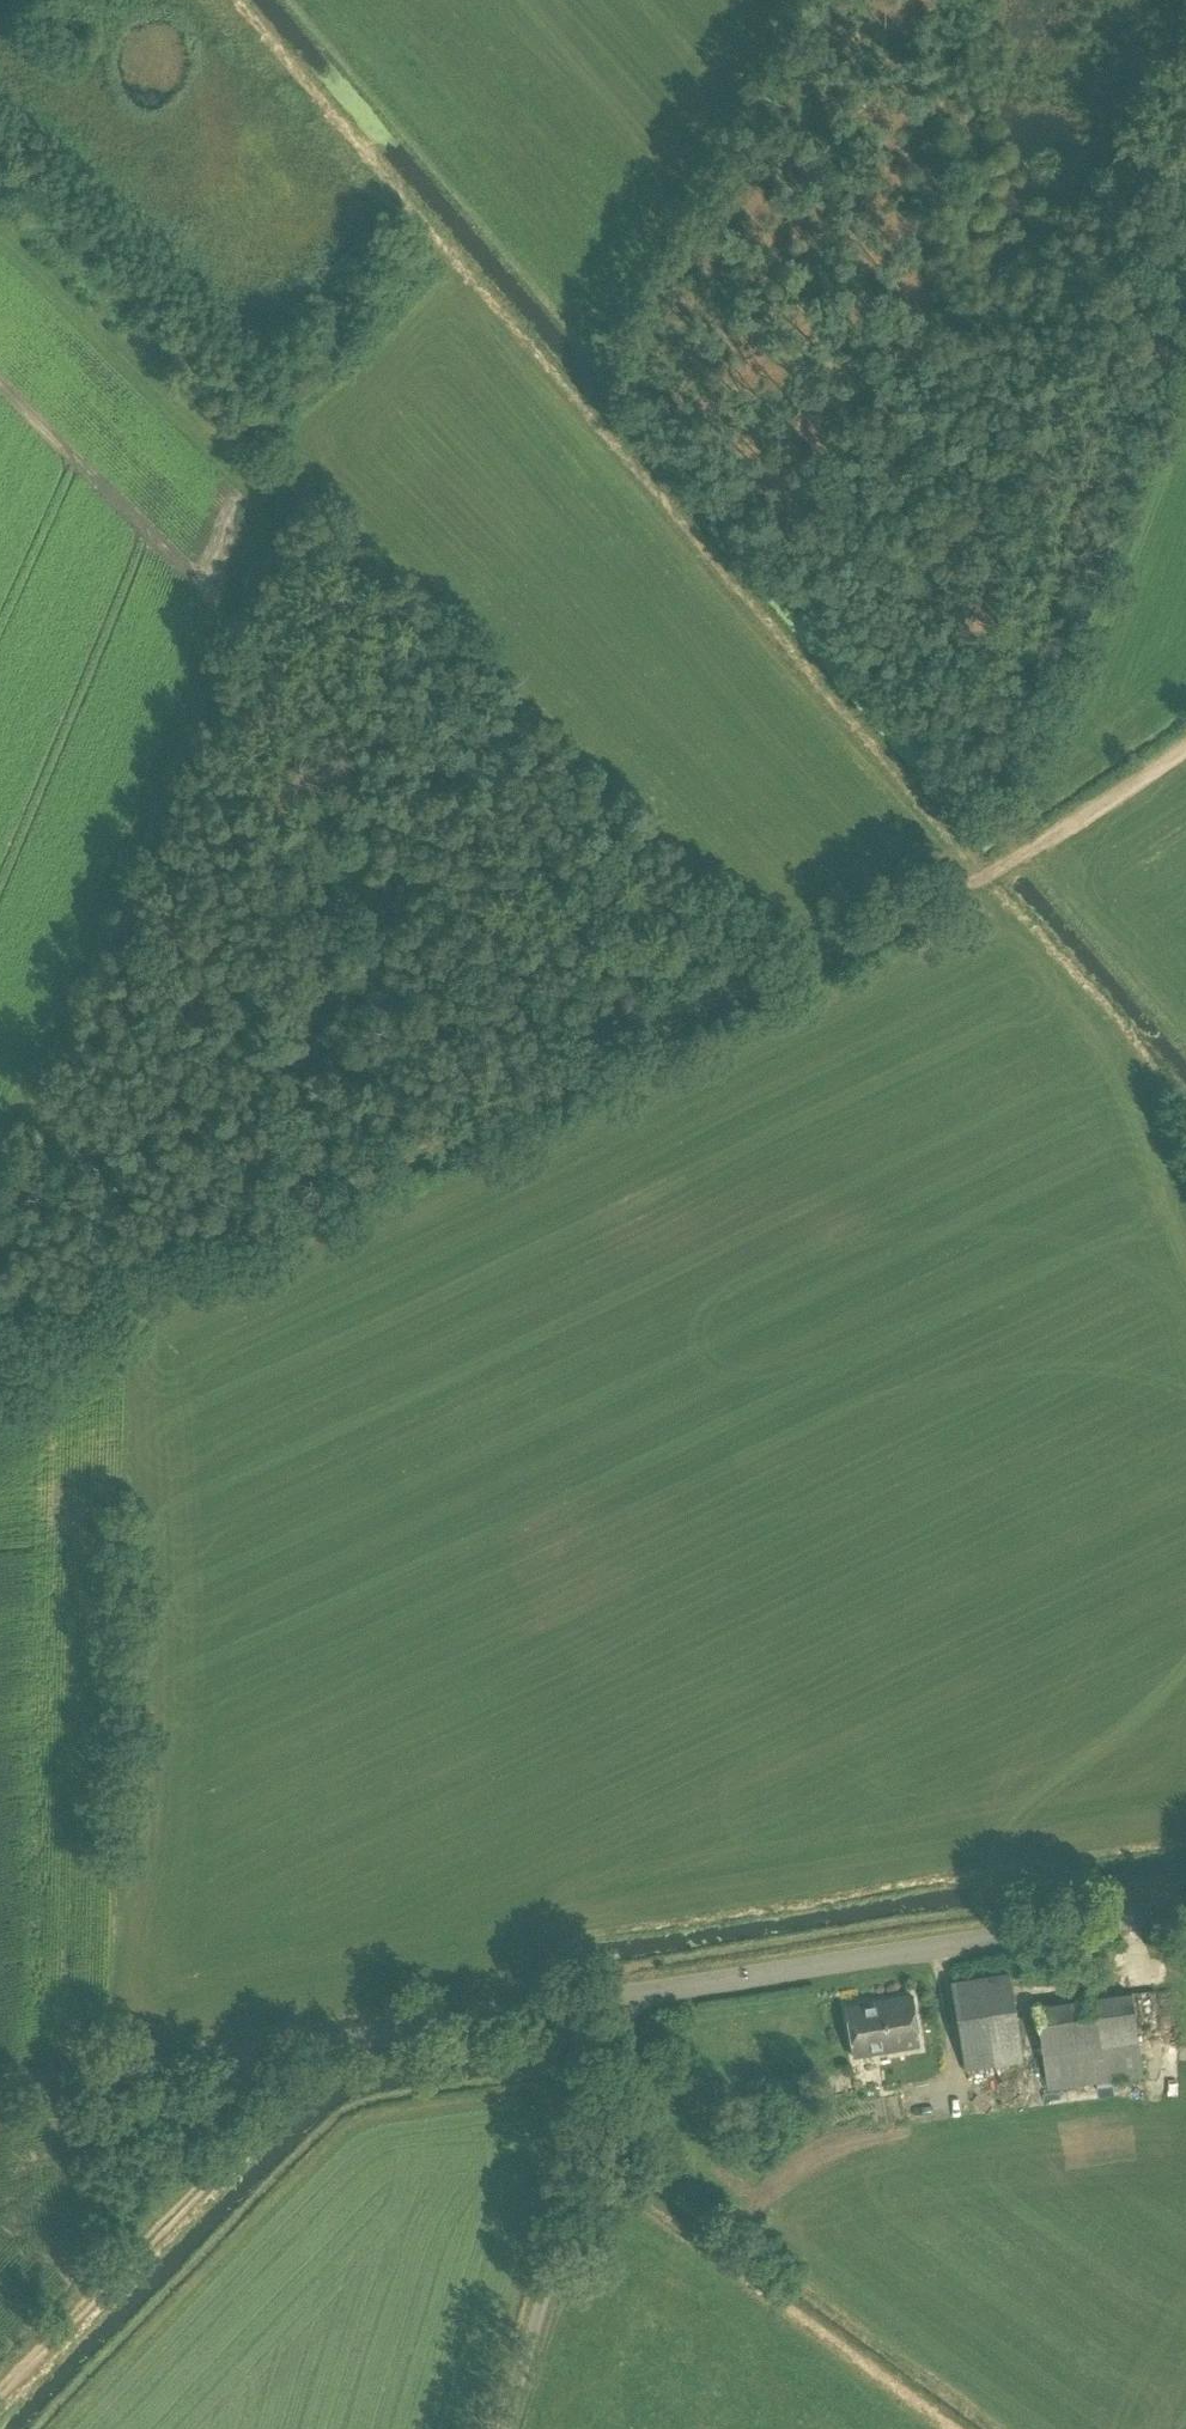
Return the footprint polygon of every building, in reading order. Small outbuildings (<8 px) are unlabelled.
[(965,2071),(1023,2062),(1010,1973),(951,1981),(965,2071)] [(854,2057),(920,2047),(912,1994),(847,2004),(854,2057)] [(1097,2004),(1097,1998),(1036,2007),(1048,2090),(1144,2076),(1132,1999),(1097,2004)]
